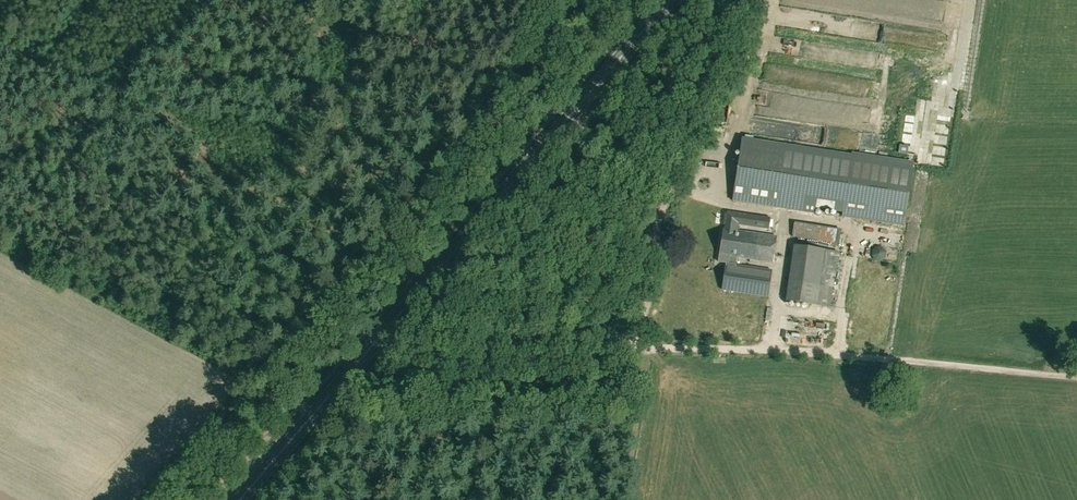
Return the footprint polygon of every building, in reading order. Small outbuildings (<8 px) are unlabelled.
[(877,21),(862,22),(863,40),(878,40),(877,21)] [(746,100),(744,91),(737,92),(738,102),(746,100)] [(851,157),(742,141),(733,201),(777,208),(778,202),(843,212),(842,217),(904,226),(914,161),(852,152),(851,157)] [(771,270),(736,264),(737,257),(773,263),(777,237),(737,231),(738,225),(769,229),(771,218),(727,212),(725,229),(723,229),(718,262),(726,263),(722,289),(767,296),(771,270)] [(771,220),(773,228),(779,226),(777,218),(771,220)] [(839,245),(841,229),(794,222),(792,237),(839,245)] [(787,301),(830,307),(838,252),(795,246),(787,301)] [(760,314),(761,306),(744,305),(744,313),(760,314)] [(772,335),(772,344),(781,344),(781,335),(772,335)]
